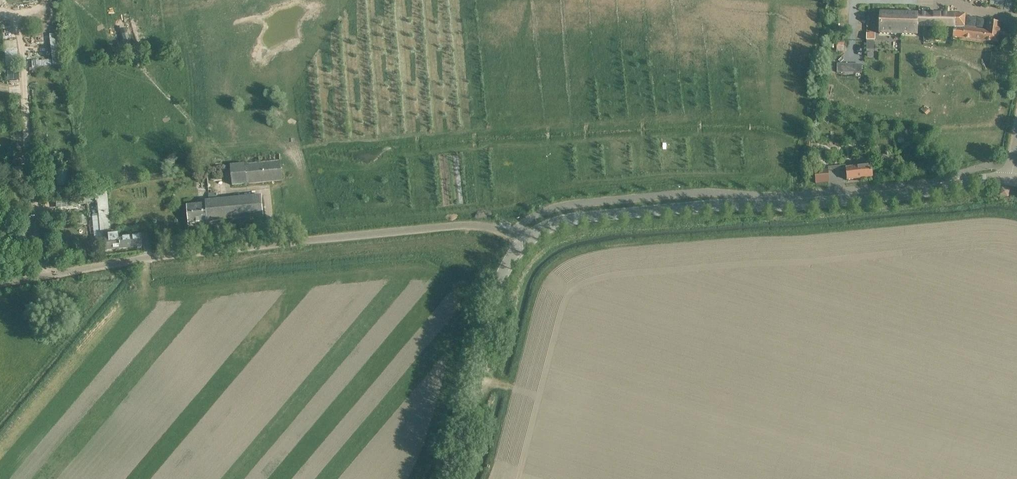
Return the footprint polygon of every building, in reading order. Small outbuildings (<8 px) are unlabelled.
[(997,43),(999,23),(986,21),(985,31),(964,28),(964,14),(879,13),(878,34),(916,34),(916,25),(961,26),(961,28),(953,28),(951,37),(997,43)] [(854,68),(839,68),(839,80),(854,80),(854,68)] [(231,185),(281,180),(279,154),(256,156),(257,162),(230,165),(231,185)] [(872,177),(871,166),(854,168),(846,169),(847,180),(872,177)] [(52,170),(53,186),(67,185),(65,169),(52,170)] [(816,183),(829,182),(828,169),(815,170),(816,183)] [(64,196),(62,188),(42,190),(43,198),(64,196)] [(75,204),(95,202),(98,233),(102,232),(104,249),(140,245),(139,236),(116,238),(115,234),(112,234),(111,232),(109,232),(105,193),(104,189),(73,192),(73,198),(75,198),(75,204)] [(188,223),(262,216),(260,195),(216,199),(215,192),(208,193),(209,199),(201,200),(201,203),(187,204),(188,223)]
